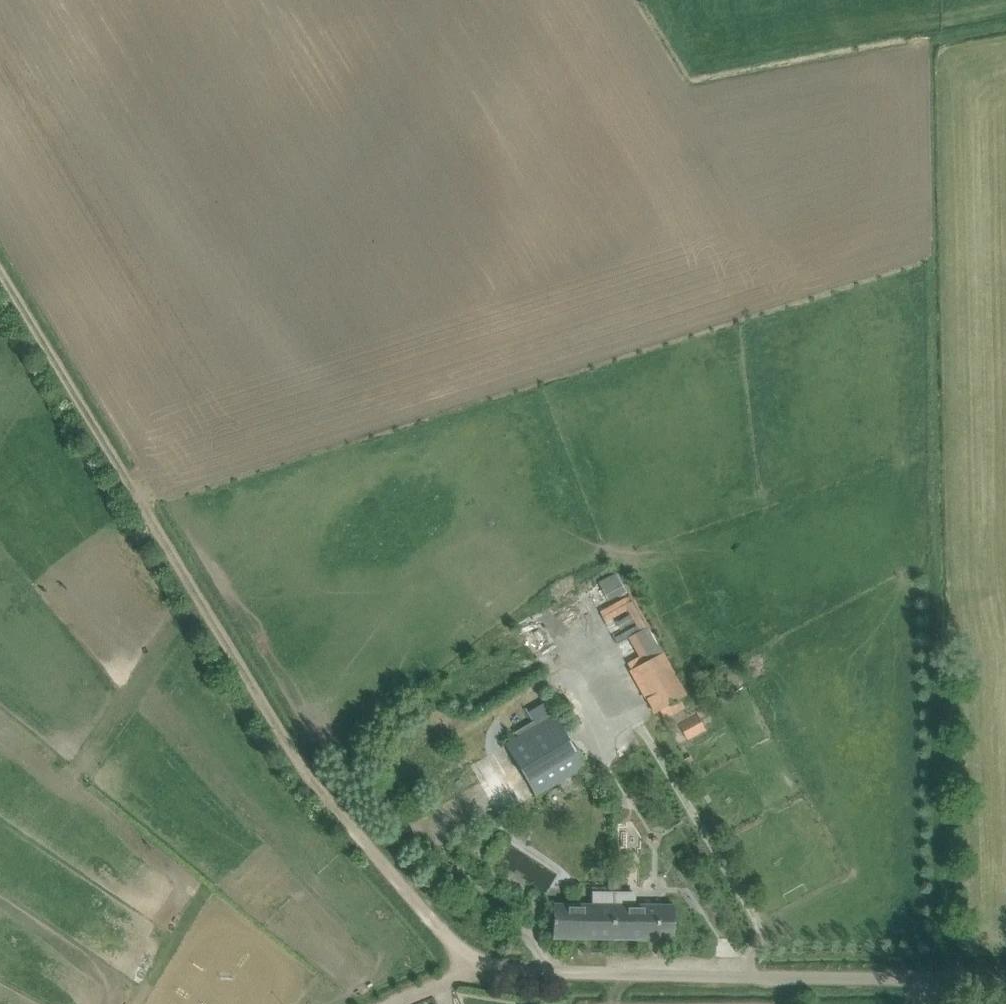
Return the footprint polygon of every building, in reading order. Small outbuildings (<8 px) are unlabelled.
[(641,657),(628,663),(632,669),(655,712),(660,709),(673,702),(680,698),(686,695),(685,693),(662,652),(647,627),(640,631),(630,636),(641,657)] [(518,737),(506,744),(536,795),(569,776),(586,766),(555,714),(536,726),(518,737)] [(696,716),(681,725),(689,738),(704,729),(696,716)] [(593,904),(554,903),(554,938),(602,938),(629,939),(675,939),(676,905),(656,905),(645,905),(636,904),(636,893),(615,893),(593,893),(593,904)]
